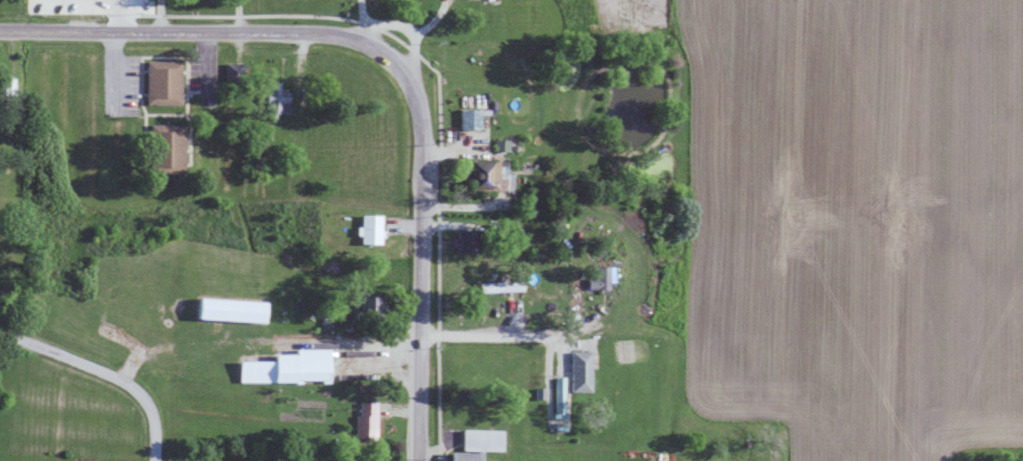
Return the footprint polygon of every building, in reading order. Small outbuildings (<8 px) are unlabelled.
[(144,103),(179,104),(180,61),(145,61),(144,103)] [(15,78),(3,78),(3,95),(15,95),(15,78)] [(264,117),(276,117),(276,113),(288,113),(288,92),(280,91),(280,82),(267,82),(267,91),(265,91),(264,117)] [(478,109),(458,109),(458,129),(478,129),(478,109)] [(148,173),(182,174),(183,124),(149,123),(148,173)] [(493,151),(508,151),(508,139),(493,139),(493,151)] [(513,173),(506,173),(506,161),(469,160),(468,190),(512,191),(513,173)] [(356,244),(379,243),(379,214),(358,214),(358,227),(356,227),(356,244)] [(611,266),(596,266),(596,277),(586,278),(587,290),(612,288),(611,266)] [(477,292),(522,291),(522,281),(477,282),(477,292)] [(192,319),(264,322),(265,300),(193,297),(192,319)] [(381,318),(380,297),(357,297),(358,319),(381,318)] [(236,382),(320,381),(321,383),(328,383),(327,349),(292,349),(292,354),(270,354),(270,360),(236,360),(236,382)] [(590,391),(589,352),(568,352),(569,392),(590,391)] [(563,414),(564,377),(554,377),(553,414),(563,414)] [(374,402),(357,402),(357,414),(354,414),(354,440),(374,440),(374,402)] [(487,460),(481,460),(481,450),(502,450),(502,429),(460,429),(459,452),(446,452),(446,460),(487,460)]
